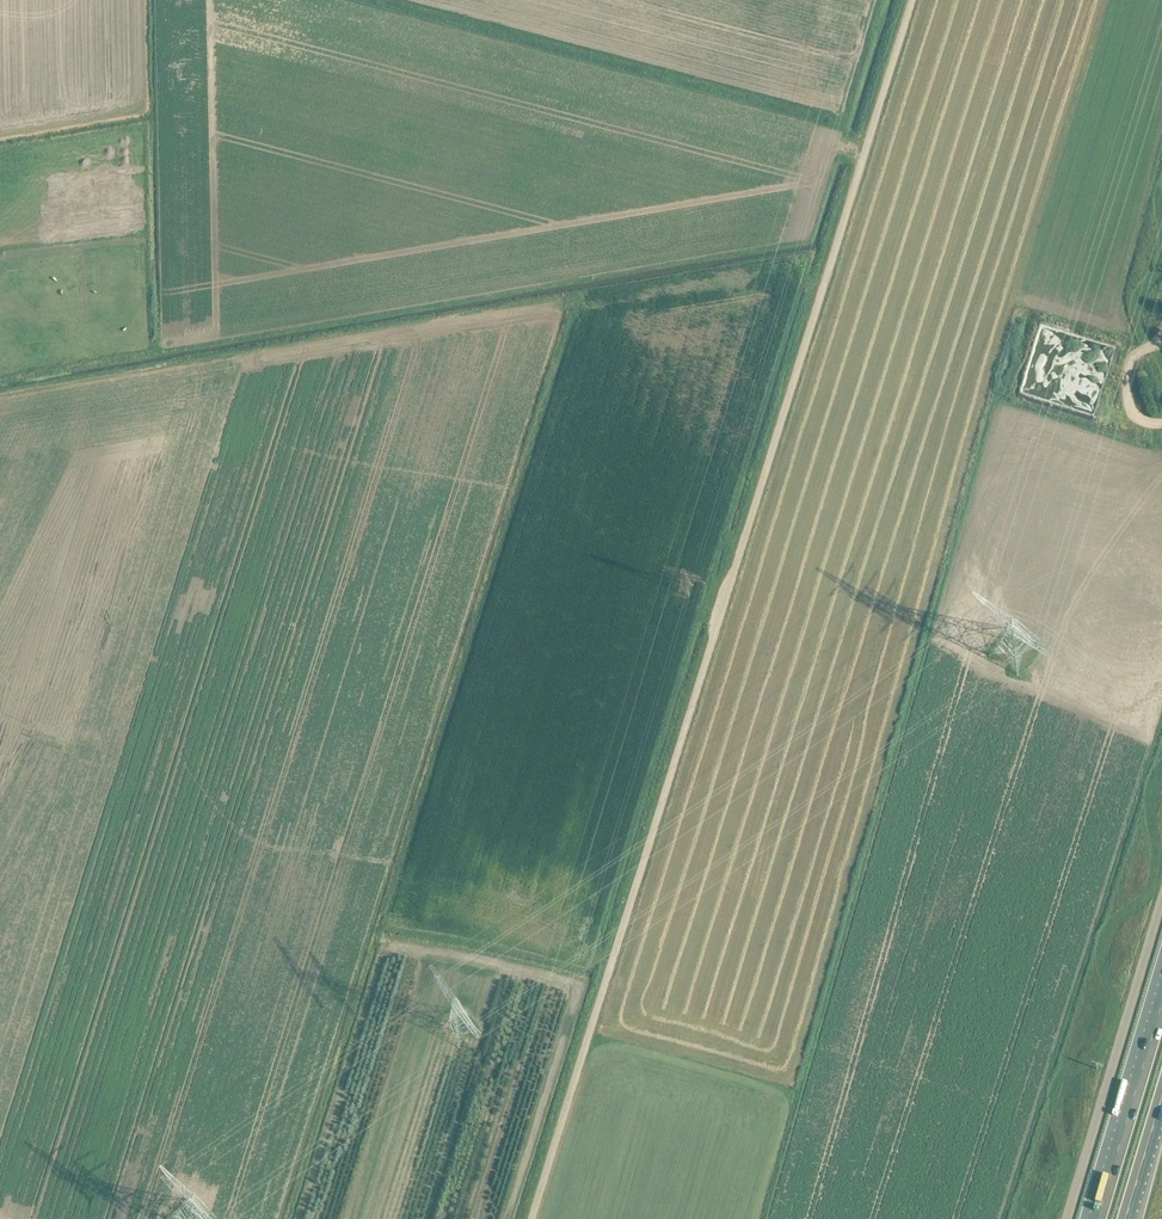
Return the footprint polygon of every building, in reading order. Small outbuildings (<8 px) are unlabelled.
[(1068,364),(1068,358),(1055,358),(1056,369),(1062,369),(1062,381),(1074,381),(1073,364),(1068,364)]
